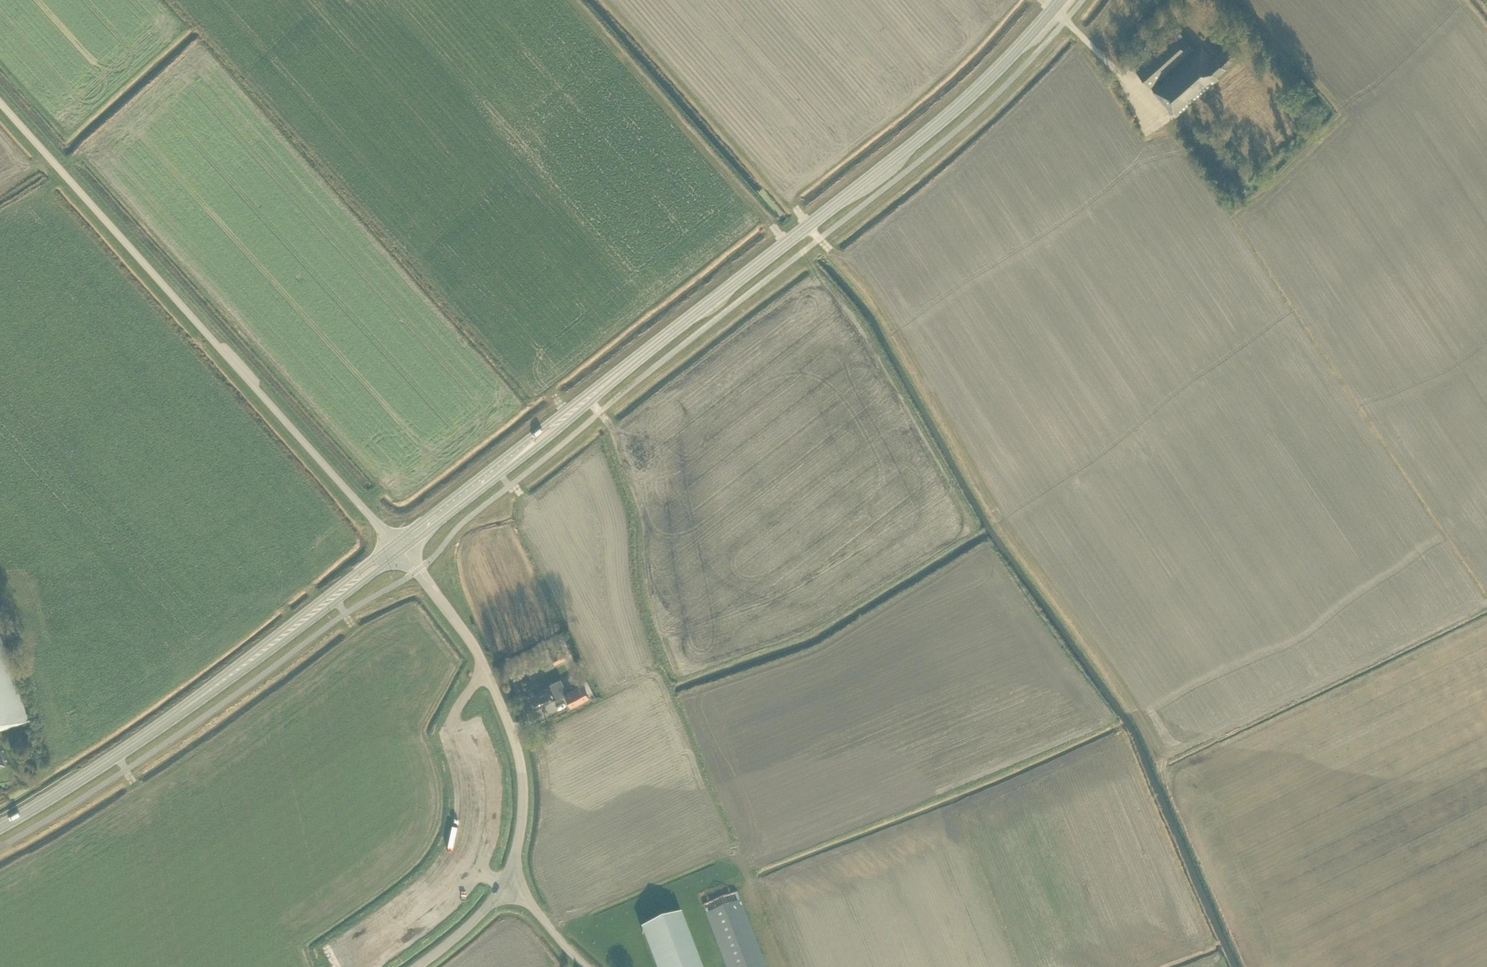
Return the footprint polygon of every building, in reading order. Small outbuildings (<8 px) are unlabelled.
[(1168,73),(1167,72),(1194,48),(1181,32),(1136,70),(1150,86),(1163,75),(1164,76),(1152,87),(1175,113),(1173,115),(1175,117),(1219,78),(1217,76),(1239,57),(1229,46),(1214,60),(1200,45),(1168,73)] [(1138,53),(1143,48),(1140,45),(1135,50),(1138,53)] [(29,716),(29,715),(28,716),(0,633),(0,726),(29,716)] [(565,658),(562,651),(551,656),(554,663),(565,658)] [(541,690),(541,691),(529,697),(534,707),(554,697),(555,699),(564,694),(570,705),(588,696),(581,684),(567,691),(560,678),(547,685),(548,687),(541,690)] [(736,893),(702,906),(725,966),(764,966),(736,893)] [(680,916),(641,931),(655,966),(700,966),(680,916)]
